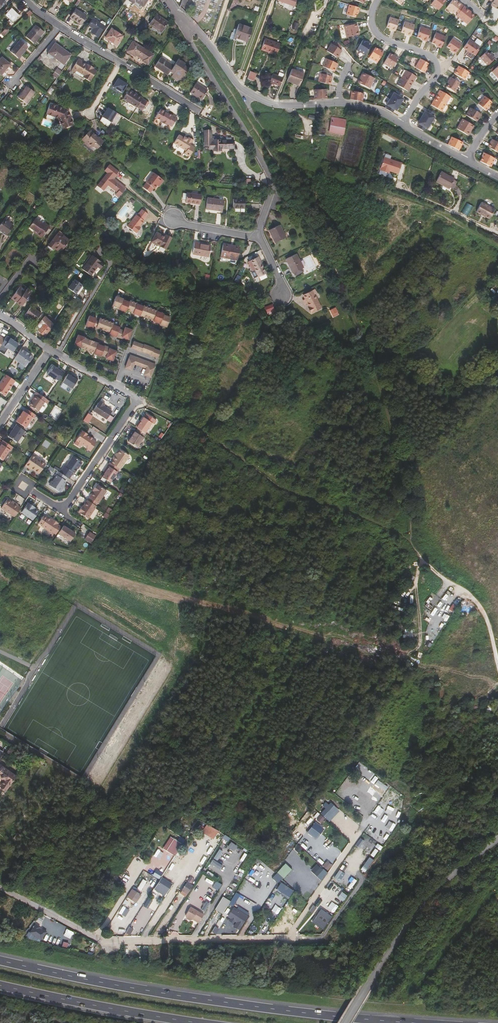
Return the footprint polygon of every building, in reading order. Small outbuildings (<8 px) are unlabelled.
[(431,4),(438,10),(446,0),(445,0),(434,0),(431,4)] [(453,0),(452,0),(446,8),(454,14),(456,11),(458,13),(463,6),(458,2),(457,3),(453,0)] [(348,6),(345,16),(353,19),(354,16),(356,16),(358,10),(348,6)] [(472,15),(468,12),(469,11),(463,6),(458,13),(456,16),(466,23),(472,15)] [(12,7),(5,15),(13,22),(20,15),(12,7)] [(86,16),(75,9),(70,17),(81,24),(86,16)] [(161,32),(168,22),(156,14),(149,24),(161,32)] [(387,27),(390,28),(392,29),(391,30),(395,31),(399,20),(390,17),(387,27)] [(98,36),(104,26),(93,19),(89,25),(94,28),(91,32),(98,36)] [(401,32),(406,33),(407,34),(407,35),(411,36),(415,25),(404,22),(401,32)] [(344,27),(347,38),(360,34),(357,23),(344,27)] [(247,42),(252,28),(238,24),(234,37),(247,42)] [(36,25),(26,37),(34,43),(44,32),(36,25)] [(10,31),(6,27),(0,34),(0,35),(3,38),(10,31)] [(417,37),(421,38),(423,39),(423,40),(427,41),(430,30),(420,27),(417,37)] [(122,36),(111,29),(105,38),(117,45),(122,36)] [(432,43),(436,44),(438,45),(437,46),(441,48),(445,37),(436,33),(432,43)] [(449,48),(455,40),(452,38),(447,46),(449,48)] [(261,49),(276,55),(280,44),(265,39),(261,49)] [(469,39),(463,48),(467,51),(465,53),(467,54),(466,55),(471,59),(474,54),(479,46),(469,39)] [(20,40),(10,51),(18,58),(28,47),(20,40)] [(356,50),(364,55),(371,44),(368,42),(367,43),(363,40),(356,50)] [(461,45),(455,40),(449,48),(450,49),(453,50),(452,52),(455,54),(461,45)] [(154,54),(133,41),(126,51),(135,56),(136,55),(143,59),(142,60),(148,64),(154,54)] [(55,43),(48,53),(63,64),(70,55),(55,43)] [(342,51),(332,44),(327,51),(337,58),(342,51)] [(369,58),(377,62),(383,52),(380,49),(380,50),(375,47),(369,58)] [(479,57),(487,65),(494,58),(490,53),(489,54),(486,51),(479,57)] [(384,63),(392,68),(398,57),(395,55),(394,56),(390,53),(384,63)] [(162,58),(161,57),(154,66),(167,75),(170,71),(174,65),(168,62),(170,60),(163,56),(162,58)] [(0,59),(0,74),(1,75),(10,64),(2,57),(0,59)] [(78,58),(71,70),(75,72),(74,74),(82,78),(82,77),(90,82),(97,71),(93,69),(94,68),(88,64),(87,65),(81,61),(82,61),(78,58)] [(338,64),(326,58),(323,66),(334,72),(338,64)] [(180,81),(189,68),(184,65),(185,64),(178,59),(174,65),(170,71),(174,74),(171,77),(177,81),(178,80),(180,81)] [(420,59),(413,71),(422,76),(427,67),(426,67),(428,63),(420,59)] [(468,72),(458,65),(453,73),(464,79),(468,72)] [(303,75),(292,70),(287,82),(298,87),(303,75)] [(417,77),(406,70),(401,77),(412,84),(417,77)] [(257,74),(250,71),(247,79),(254,81),(257,74)] [(363,72),(358,83),(370,88),(374,78),(363,72)] [(332,76),(320,73),(318,82),(330,85),(332,76)] [(270,82),(279,86),(283,78),(273,74),(270,82)] [(412,84),(401,77),(397,85),(408,91),(412,84)] [(454,92),(460,83),(451,77),(447,83),(448,83),(446,87),(454,92)] [(201,100),(208,90),(196,83),(190,93),(201,100)] [(26,86),(18,98),(26,104),(35,92),(26,86)] [(327,89),(314,90),(315,99),(327,99),(326,93),(327,93),(327,89)] [(128,90),(123,99),(137,108),(137,107),(142,110),(147,101),(142,98),(143,98),(136,94),(136,95),(128,90)] [(450,97),(440,90),(435,97),(446,104),(450,97)] [(364,93),(352,91),(350,99),(362,102),(364,93)] [(403,94),(397,91),(395,94),(394,93),(390,99),(399,105),(403,99),(401,98),(403,94)] [(485,96),(478,104),(486,111),(490,106),(489,105),(492,102),(485,96)] [(446,104),(435,97),(431,105),(442,111),(446,104)] [(399,105),(390,99),(386,105),(388,106),(386,109),(392,113),(393,111),(394,109),(396,111),(399,105)] [(50,103),(46,114),(59,118),(63,129),(73,125),(68,109),(63,108),(57,106),(50,103)] [(113,110),(104,105),(98,115),(107,120),(113,110)] [(171,115),(160,108),(154,117),(160,121),(160,122),(165,125),(166,123),(171,126),(176,117),(171,115)] [(481,114),(470,108),(466,115),(477,121),(481,114)] [(434,113),(428,109),(426,112),(425,111),(421,117),(431,123),(434,117),(432,116),(434,113)] [(331,117),(329,132),(344,134),(346,120),(331,117)] [(431,123),(421,117),(417,123),(419,124),(417,127),(423,131),(425,128),(427,129),(431,123)] [(474,126),(463,119),(457,129),(468,135),(474,126)] [(90,130),(81,139),(85,142),(86,141),(92,146),(93,145),(97,149),(103,142),(96,136),(96,135),(90,130)] [(211,148),(214,148),(214,150),(221,150),(220,148),(233,147),(233,140),(220,141),(220,139),(213,139),(214,141),(211,141),(211,130),(204,130),(205,145),(211,145),(211,148)] [(192,139),(187,136),(186,139),(182,137),(182,138),(177,136),(173,144),(182,148),(186,151),(185,154),(190,156),(195,146),(190,144),(192,139)] [(448,145),(459,150),(463,142),(452,137),(448,145)] [(492,139),(487,146),(497,153),(497,143),(492,139)] [(491,167),(495,158),(484,153),(482,156),(480,161),(491,167)] [(402,163),(385,157),(380,170),(389,173),(390,171),(399,174),(402,163)] [(103,191),(108,185),(117,192),(115,195),(119,197),(125,189),(112,179),(114,177),(118,171),(109,164),(104,170),(108,173),(97,186),(103,191)] [(450,187),(453,188),(456,182),(454,180),(454,178),(441,171),(436,182),(442,185),(443,184),(450,187)] [(153,172),(146,182),(146,183),(143,187),(150,193),(153,188),(154,189),(157,185),(159,183),(161,184),(164,180),(153,172)] [(114,177),(112,179),(125,189),(126,187),(115,178),(114,177)] [(478,183),(459,213),(467,218),(486,188),(478,183)] [(185,200),(185,202),(200,204),(201,195),(186,193),(186,194),(185,200)] [(207,198),(206,209),(222,211),(224,200),(207,198)] [(233,198),(233,208),(241,208),(244,208),(245,199),(233,198)] [(481,202),(476,212),(489,219),(495,209),(481,202)] [(136,215),(127,226),(134,232),(135,232),(136,233),(141,228),(139,226),(144,221),(143,220),(148,214),(142,209),(137,215),(136,215)] [(0,224),(0,230),(6,235),(13,225),(4,218),(0,224)] [(36,218),(29,227),(34,231),(36,232),(36,233),(41,238),(50,226),(45,222),(44,224),(36,218)] [(280,225),(269,230),(275,243),(286,238),(280,225)] [(165,248),(166,249),(172,238),(166,235),(165,237),(156,232),(152,241),(160,246),(165,248)] [(57,233),(48,246),(52,249),(53,247),(54,248),(58,251),(60,249),(61,247),(63,249),(70,240),(63,235),(62,237),(57,233)] [(194,242),(192,254),(209,257),(211,245),(194,242)] [(222,247),(220,257),(237,260),(240,247),(232,246),(232,249),(222,247)] [(296,254),(286,259),(292,273),(293,272),(295,275),(303,271),(302,269),(303,268),(296,254)] [(92,255),(82,269),(91,276),(98,267),(101,269),(104,264),(101,262),(102,262),(92,255)] [(266,273),(259,257),(247,262),(250,266),(252,265),(255,270),(258,277),(266,273)] [(250,266),(252,271),(251,272),(254,278),(258,277),(255,270),(252,265),(250,266)] [(75,279),(68,288),(76,294),(83,285),(75,279)] [(20,286),(11,298),(21,306),(32,291),(28,288),(25,291),(20,286)] [(314,289),(303,295),(305,299),(303,300),(305,305),(307,303),(312,313),(321,308),(314,295),(317,294),(314,289)] [(117,296),(113,306),(120,308),(123,300),(124,299),(117,296)] [(123,300),(120,308),(119,309),(126,312),(127,310),(130,302),(123,300)] [(131,300),(130,302),(127,310),(134,312),(137,304),(137,303),(131,300)] [(144,306),(137,304),(134,312),(133,313),(140,316),(141,315),(144,306)] [(272,304),(265,307),(268,315),(275,312),(274,310),(275,309),(272,304)] [(144,305),(144,306),(141,315),(147,317),(151,308),(144,305)] [(31,306),(25,315),(35,322),(41,314),(31,306)] [(158,311),(151,308),(147,317),(154,320),(157,311),(158,311)] [(164,314),(157,311),(154,320),(154,321),(160,323),(164,315),(164,314)] [(164,315),(160,323),(160,324),(167,327),(170,318),(164,315)] [(45,316),(37,326),(40,328),(38,330),(43,336),(50,330),(53,324),(45,316)] [(97,318),(90,316),(86,325),(93,328),(94,326),(96,320),(97,318)] [(99,321),(96,320),(94,326),(97,327),(104,330),(107,320),(100,318),(99,321)] [(114,323),(107,320),(104,330),(110,332),(113,325),(114,323)] [(192,322),(187,333),(194,335),(198,324),(192,322)] [(120,327),(113,325),(110,332),(109,334),(116,337),(117,336),(119,329),(120,327)] [(124,331),(119,329),(117,336),(122,338),(122,337),(129,339),(132,330),(125,327),(124,331)] [(19,342),(7,334),(5,339),(4,340),(0,346),(0,349),(5,352),(9,346),(14,349),(19,342)] [(85,338),(78,335),(75,344),(81,347),(85,338)] [(91,341),(85,338),(81,347),(81,348),(88,350),(91,341)] [(98,343),(91,341),(88,350),(95,353),(98,344),(98,343)] [(134,341),(131,347),(142,351),(142,350),(151,354),(158,357),(160,350),(154,348),(154,347),(144,344),(134,341)] [(105,347),(98,344),(95,353),(94,354),(101,356),(102,355),(106,357),(110,349),(110,348),(105,346),(105,347)] [(20,349),(13,359),(19,363),(16,367),(21,370),(27,361),(30,357),(31,356),(20,349)] [(116,351),(110,349),(106,357),(106,358),(113,361),(116,351)] [(156,363),(130,354),(126,367),(133,370),(135,363),(147,367),(144,374),(151,376),(156,363)] [(60,370),(60,371),(57,369),(52,366),(46,374),(54,380),(55,379),(58,381),(64,373),(60,370)] [(72,378),(66,374),(61,382),(71,388),(76,379),(73,377),(72,378)] [(0,383),(0,393),(4,396),(7,392),(6,392),(8,389),(9,389),(14,381),(5,375),(0,383)] [(45,399),(37,394),(35,397),(33,395),(31,399),(32,399),(28,405),(37,412),(45,399)] [(112,411),(104,406),(105,404),(100,401),(99,403),(99,402),(93,411),(107,419),(109,415),(112,411)] [(35,415),(25,409),(23,412),(22,411),(20,415),(18,418),(15,422),(24,428),(31,418),(33,419),(35,415)] [(143,417),(136,427),(137,428),(145,433),(152,423),(154,424),(156,420),(147,414),(144,418),(143,417)] [(24,431),(15,425),(7,437),(16,442),(24,431)] [(134,432),(128,442),(137,448),(143,438),(143,437),(145,434),(145,433),(137,428),(135,432),(134,432)] [(82,431),(76,440),(87,447),(86,449),(90,452),(96,442),(92,439),(93,438),(89,436),(88,437),(86,435),(87,434),(82,431)] [(4,442),(1,445),(2,446),(0,450),(0,458),(4,461),(11,452),(12,452),(14,449),(4,442)] [(114,457),(110,462),(119,469),(120,469),(129,456),(120,449),(115,456),(114,458),(114,457)] [(32,454),(24,466),(29,469),(30,468),(31,469),(39,474),(46,464),(32,454)] [(64,466),(59,472),(67,477),(70,479),(77,468),(78,467),(79,468),(82,463),(72,456),(65,467),(64,466)] [(110,462),(109,462),(103,471),(104,472),(102,477),(110,483),(119,469),(110,462)] [(51,480),(48,485),(60,492),(64,487),(63,486),(63,485),(66,481),(65,480),(67,477),(59,472),(57,471),(55,474),(56,474),(52,481),(51,480)] [(93,491),(89,497),(89,498),(88,500),(94,505),(95,506),(97,503),(98,504),(107,491),(96,484),(93,490),(93,491)] [(7,499),(1,508),(10,515),(14,517),(20,507),(17,505),(17,504),(13,502),(11,501),(7,499)] [(83,506),(78,512),(88,519),(97,506),(95,506),(94,505),(88,500),(86,499),(83,504),(84,504),(83,506)] [(34,507),(28,502),(21,512),(33,520),(39,511),(35,508),(33,507),(34,507)] [(44,515),(38,524),(41,526),(51,533),(52,532),(54,534),(60,526),(57,524),(58,523),(53,520),(51,519),(47,517),(44,515)] [(64,525),(58,534),(70,542),(75,533),(64,525)] [(95,535),(89,531),(84,538),(90,543),(95,535)] [(425,605),(431,609),(433,607),(428,604),(432,598),(430,597),(425,605)] [(19,751),(11,746),(5,755),(8,756),(10,753),(15,756),(19,751)] [(16,776),(8,771),(9,769),(4,766),(3,767),(2,766),(0,769),(0,787),(6,791),(16,776)] [(326,802),(322,805),(326,808),(321,813),(329,822),(340,811),(331,802),(328,805),(326,802)] [(317,820),(321,823),(325,819),(321,815),(317,820)] [(317,839),(325,828),(315,821),(307,832),(317,839)] [(163,848),(175,855),(184,839),(181,837),(178,841),(170,836),(163,848)] [(361,838),(355,844),(359,848),(365,841),(361,838)] [(231,841),(228,846),(234,850),(237,845),(231,841)] [(298,853),(302,849),(298,844),(294,848),(298,853)] [(217,860),(223,851),(220,849),(214,858),(217,860)] [(361,869),(365,872),(373,859),(369,856),(361,869)] [(213,859),(211,863),(220,869),(223,865),(213,859)] [(323,865),(328,870),(332,865),(327,860),(323,865)] [(285,863),(272,878),(278,884),(292,869),(285,863)] [(317,863),(310,870),(321,880),(328,873),(317,863)] [(258,872),(265,875),(268,868),(261,865),(258,872)] [(170,881),(161,875),(153,889),(158,892),(160,889),(164,892),(170,881)] [(142,890),(146,880),(142,879),(138,888),(142,890)] [(185,879),(180,887),(186,891),(191,883),(185,879)] [(276,890),(289,898),(294,890),(281,882),(276,890)] [(127,893),(135,899),(138,893),(139,892),(136,889),(131,886),(127,893)] [(343,901),(347,895),(342,891),(338,897),(343,901)] [(125,897),(133,902),(135,899),(127,893),(125,897)] [(215,909),(223,913),(230,900),(222,896),(215,909)] [(148,898),(144,905),(151,909),(155,901),(148,898)] [(316,915),(320,908),(313,904),(309,911),(316,915)] [(204,920),(208,913),(195,905),(190,914),(191,916),(194,918),(197,918),(198,916),(204,920)] [(229,922),(240,929),(249,915),(234,906),(228,916),(231,918),(229,922)] [(312,922),(324,929),(332,915),(320,909),(312,922)] [(35,923),(29,933),(42,940),(47,930),(35,923)] [(70,937),(73,931),(66,928),(63,934),(70,937)]
